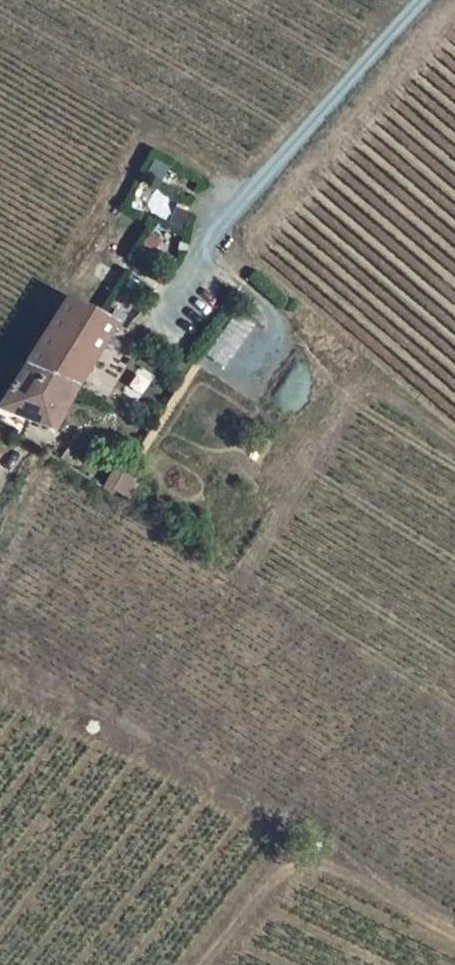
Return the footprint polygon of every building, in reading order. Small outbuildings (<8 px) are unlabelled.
[(69,291),(0,400),(0,425),(12,432),(26,410),(46,423),(71,383),(79,388),(120,323),(69,291)] [(118,466),(106,485),(119,493),(130,474),(118,466)]
